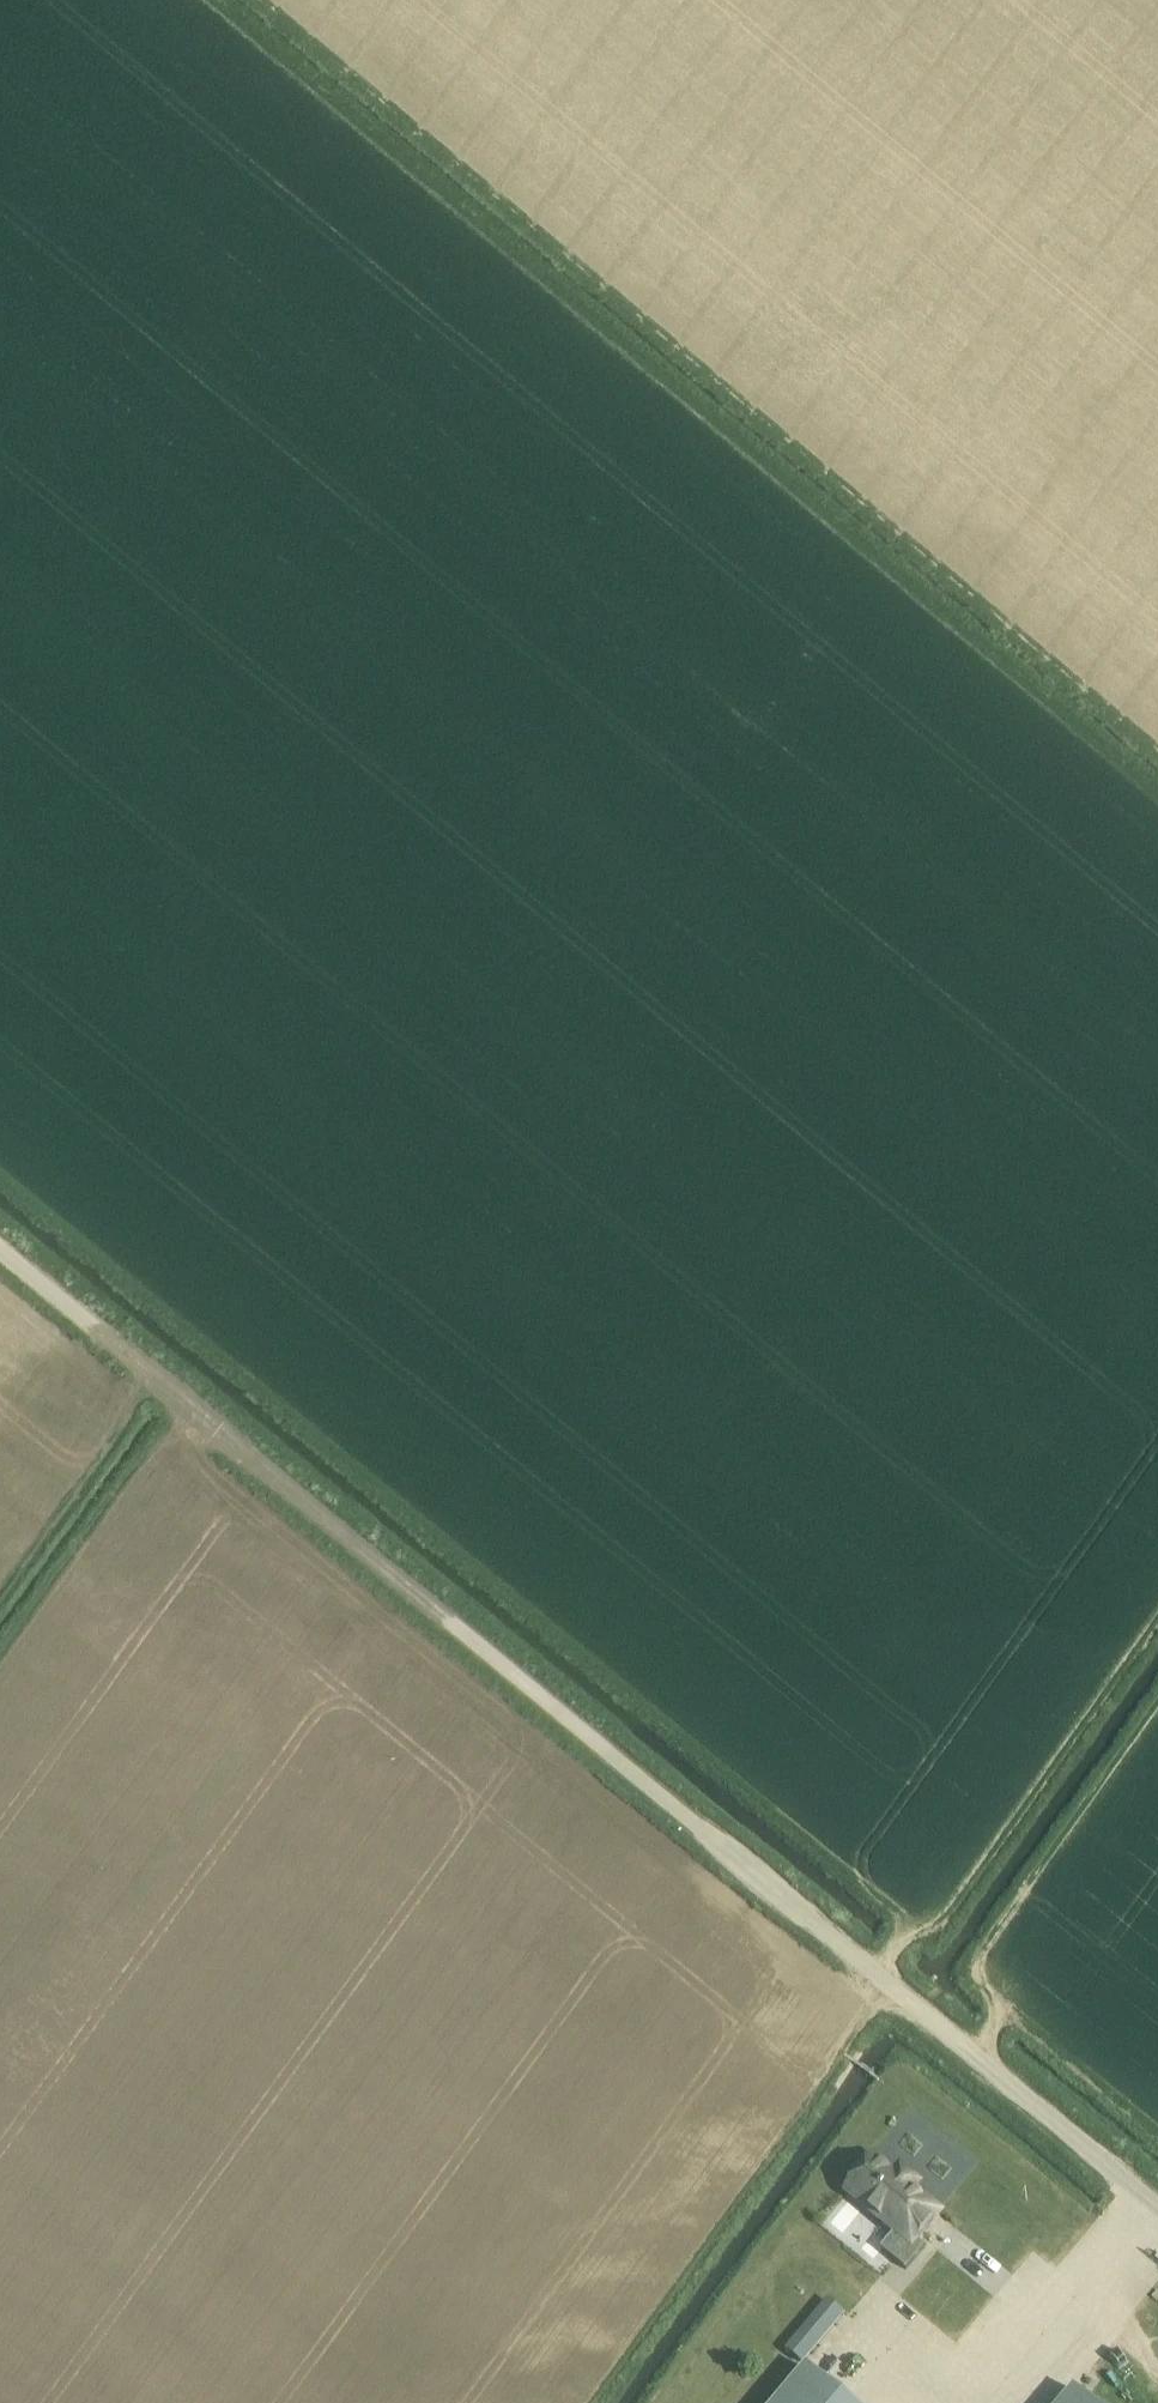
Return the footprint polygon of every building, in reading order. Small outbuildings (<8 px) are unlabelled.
[(938,2212),(927,2203),(875,2160),(850,2190),(913,2242),(938,2212)] [(821,2308),(787,2349),(804,2363),(838,2322),(821,2308)] [(807,2368),(778,2402),(849,2402),(807,2368)] [(1065,2402),(1091,2402),(1076,2390),(1065,2402)]
